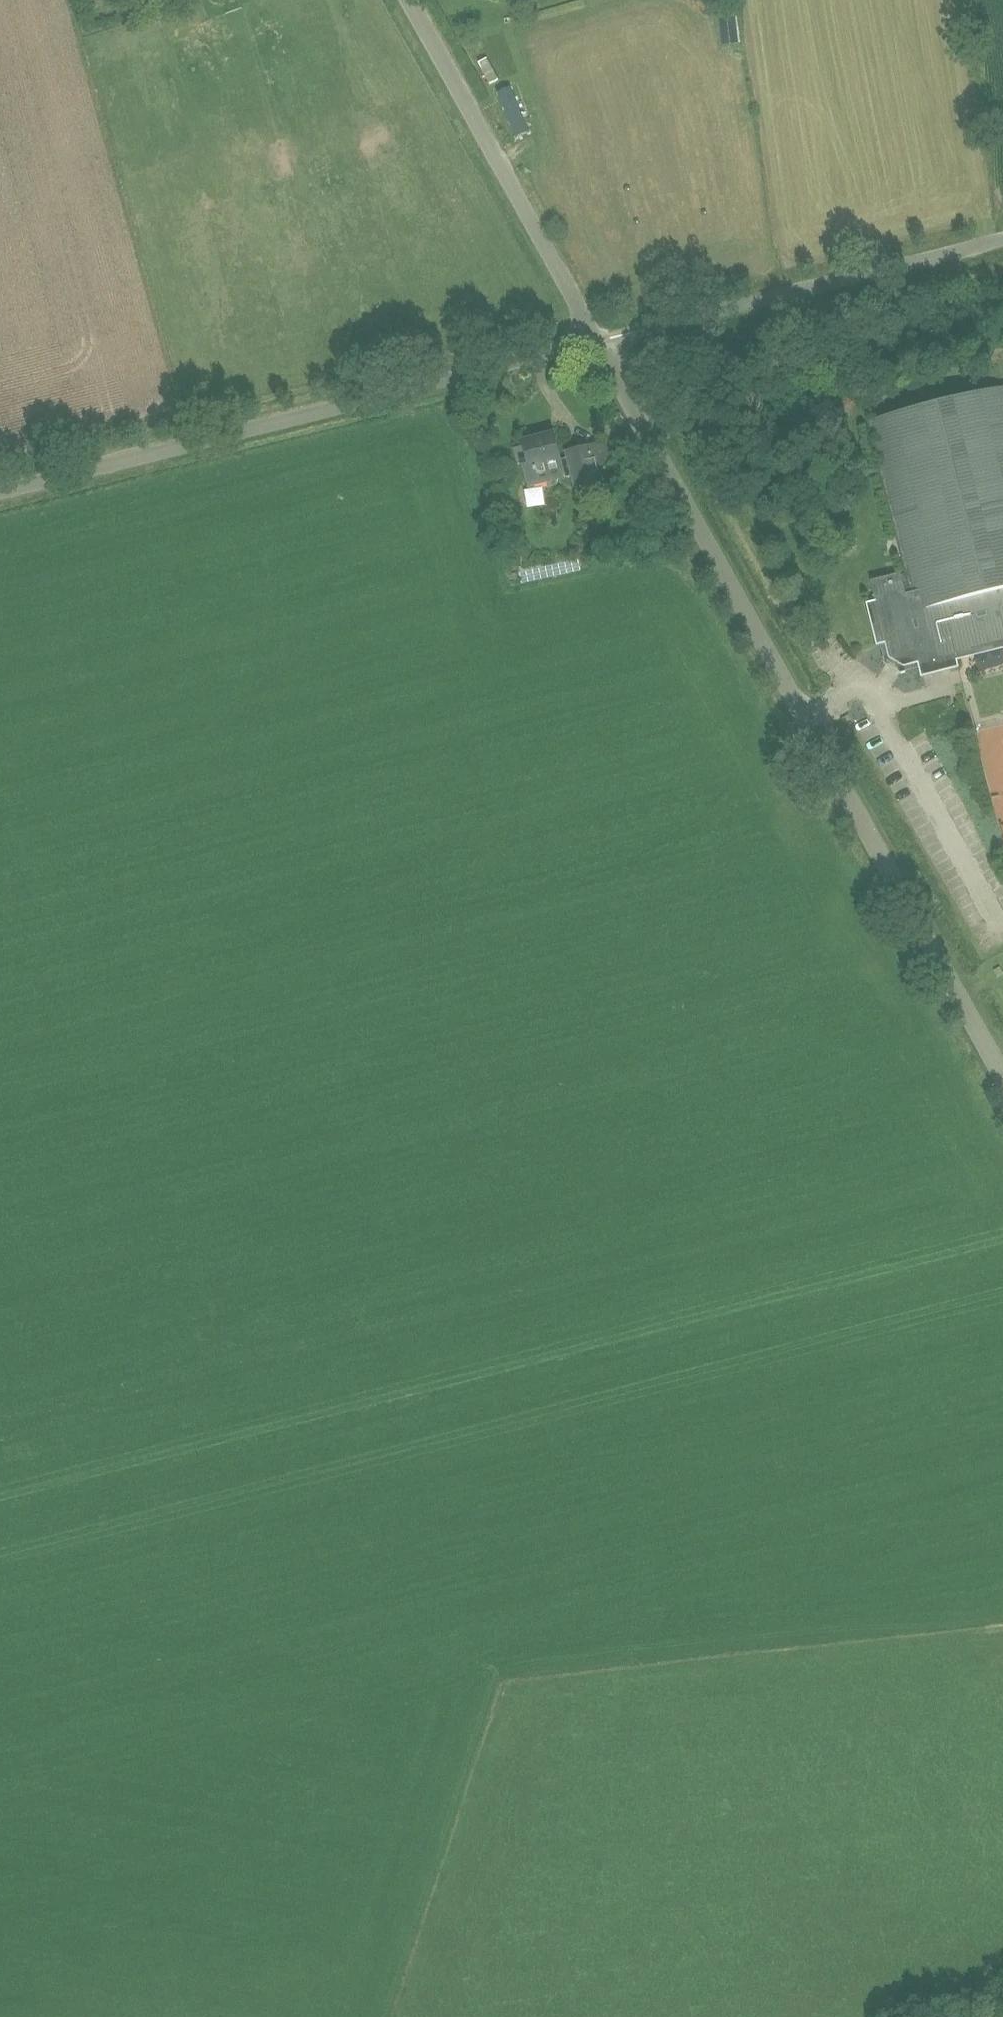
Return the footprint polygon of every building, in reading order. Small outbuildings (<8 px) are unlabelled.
[(868,421),(906,573),(872,581),(877,601),(868,603),(878,645),(892,642),(895,653),(905,659),(918,657),(923,676),(960,666),(959,660),(1002,648),(1002,387),(868,421)] [(600,482),(591,447),(567,453),(569,458),(561,460),(554,434),(523,442),(528,461),(522,463),(529,487),(573,475),(577,488),(600,482)]
